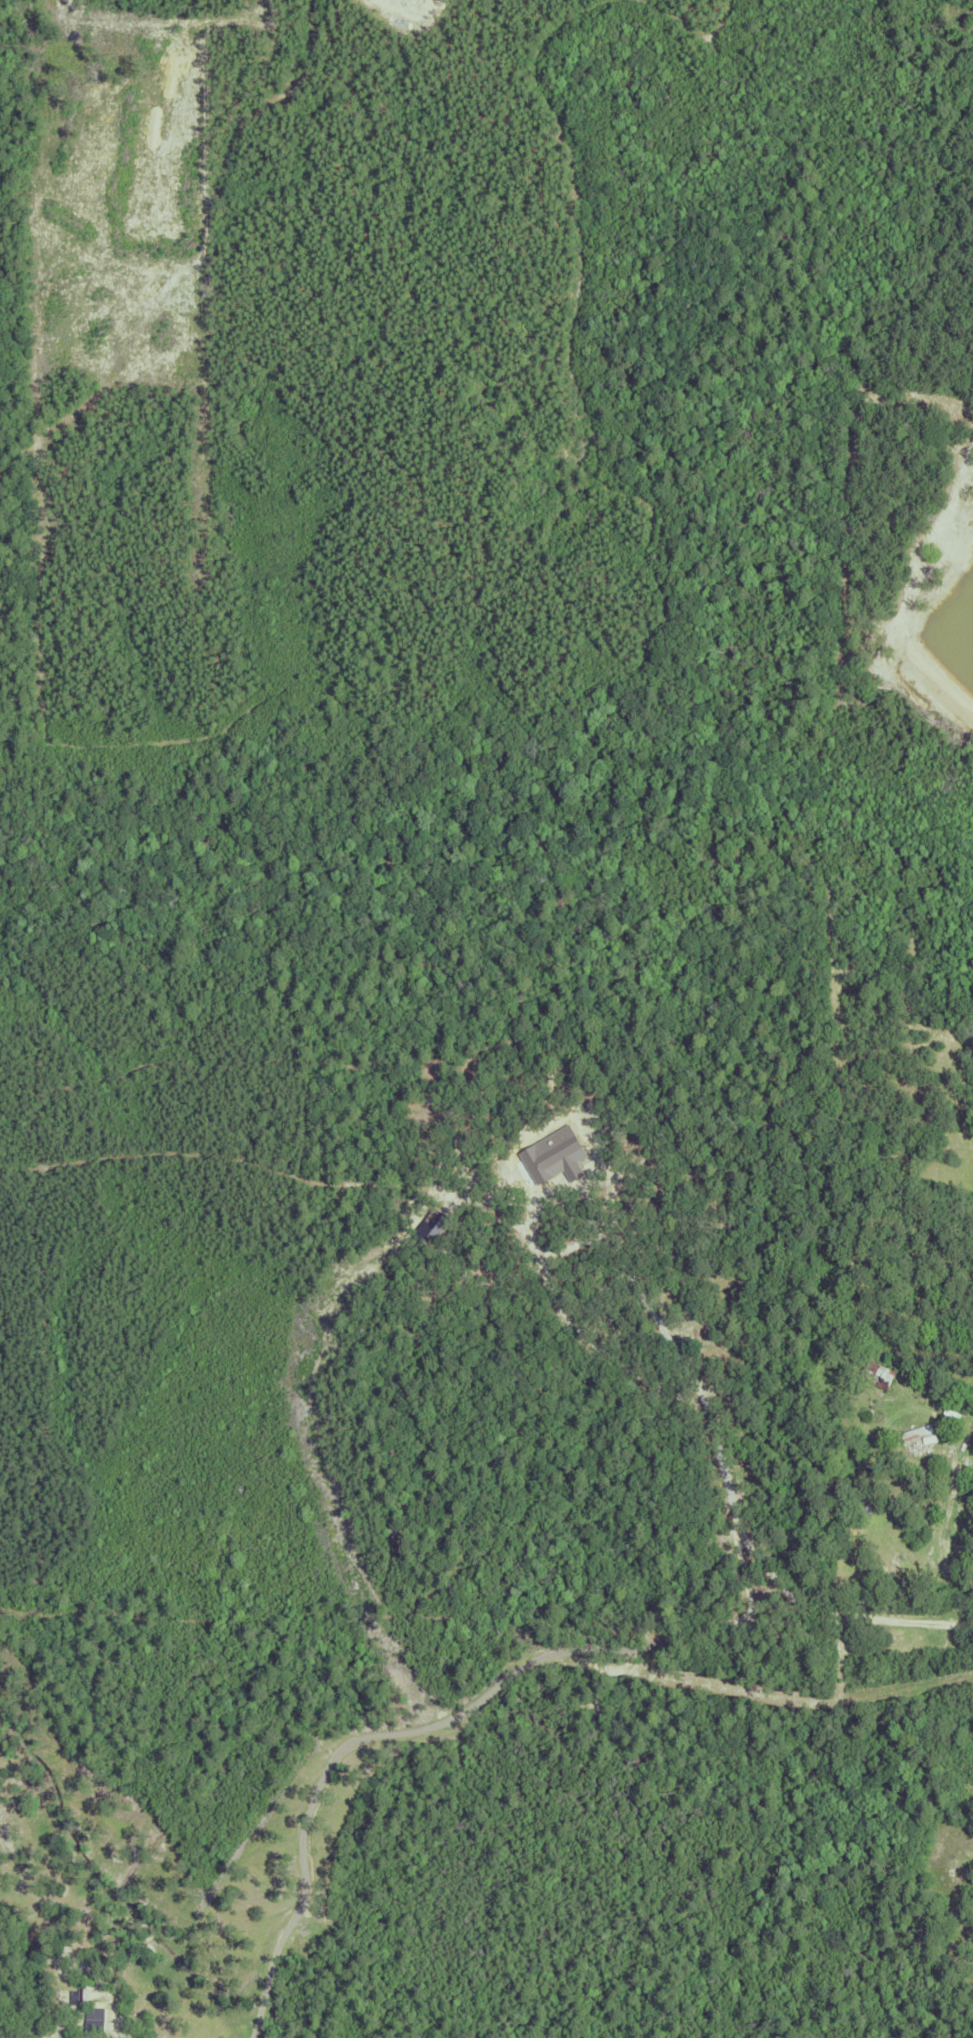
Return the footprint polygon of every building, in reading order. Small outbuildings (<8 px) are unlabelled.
[(887,1359),(894,1362),(891,1371),(892,1371),(885,1390),(849,1375),(856,1356),(884,1367),(887,1359)] [(920,1455),(912,1458),(910,1453),(907,1454),(906,1451),(903,1453),(896,1433),(931,1420),(938,1442),(934,1443),(934,1445),(931,1446),(933,1450),(925,1453),(923,1448),(918,1450),(920,1455)] [(92,2030),(92,2037),(88,2037),(88,2030),(84,2030),(84,2016),(102,2016),(102,2030),(92,2030)]
